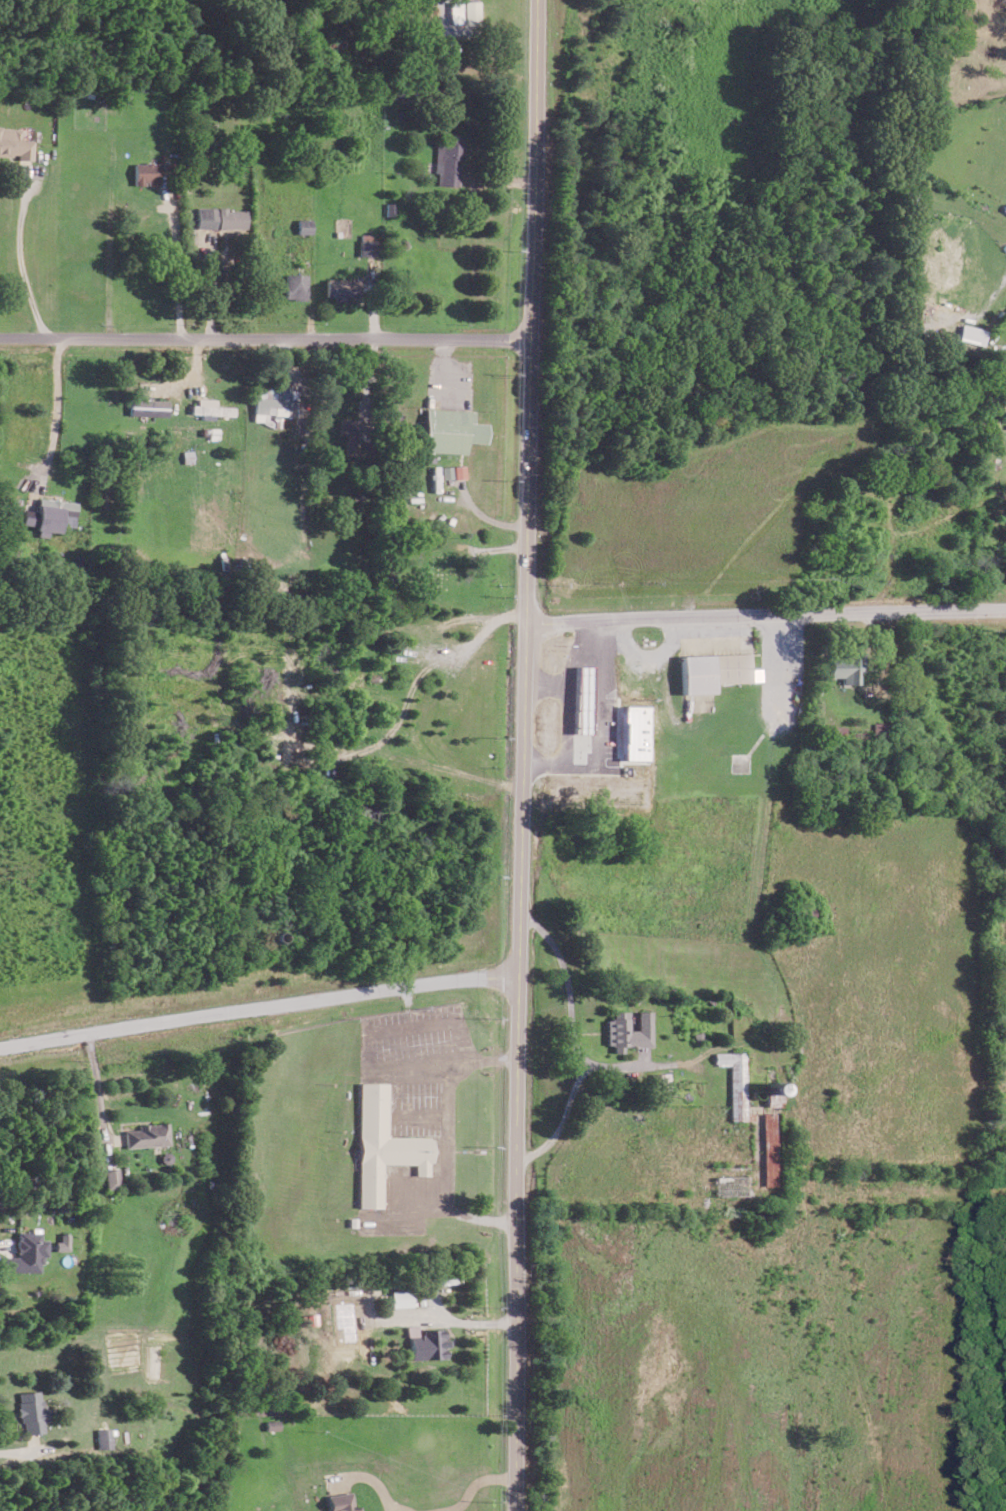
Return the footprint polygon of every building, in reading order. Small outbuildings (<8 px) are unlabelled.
[(479,0),(450,1),(450,23),(480,22),(479,0)] [(18,156),(18,159),(33,159),(34,139),(23,139),(23,127),(0,126),(0,155),(18,156)] [(434,184),(459,186),(462,134),(446,133),(445,142),(437,141),(434,184)] [(159,162),(133,163),(134,185),(160,185),(159,162)] [(247,227),(246,210),(227,210),(227,206),(196,207),(197,228),(247,227)] [(312,219),(297,219),(298,233),(312,233),(312,219)] [(359,255),(375,256),(376,234),(360,234),(359,255)] [(307,274),(285,274),(286,299),(307,299),(307,274)] [(326,296),(359,297),(359,279),(326,278),(326,296)] [(983,345),(987,330),(962,324),(959,339),(983,345)] [(254,424),(281,424),(281,416),(297,416),(298,387),(255,386),(254,424)] [(129,414),(168,416),(169,400),(130,398),(129,414)] [(218,399),(195,398),(194,413),(201,414),(201,417),(217,418),(218,399)] [(484,442),(485,423),(472,422),(473,410),(426,408),(424,451),(465,452),(466,441),(484,442)] [(347,435),(346,453),(357,453),(359,418),(341,417),(340,434),(347,435)] [(452,478),(463,478),(463,465),(441,466),(441,478),(452,478)] [(77,501),(39,497),(37,511),(23,509),(21,524),(37,525),(36,535),(47,537),(47,531),(60,532),(60,524),(74,526),(77,501)] [(681,655),(682,693),(713,692),(713,682),(761,681),(761,668),(750,668),(749,653),(681,655)] [(828,676),(842,676),(842,684),(859,684),(860,655),(829,654),(828,676)] [(591,665),(577,665),(576,733),(590,733),(591,665)] [(649,705),(624,705),(623,759),(648,760),(649,705)] [(821,726),(822,736),(846,736),(846,726),(821,726)] [(651,1046),(651,1010),(637,1011),(637,1029),(628,1029),(628,1011),(612,1011),(612,1018),(605,1019),(605,1044),(612,1044),(612,1052),(622,1052),(621,1046),(651,1046)] [(746,1112),(745,1052),(714,1052),(714,1064),(729,1064),(730,1120),(752,1119),(752,1112),(746,1112)] [(358,1206),(382,1207),(383,1163),(415,1163),(415,1174),(431,1175),(431,1137),(387,1136),(388,1083),(360,1082),(358,1206)] [(125,1147),(169,1145),(169,1122),(137,1124),(137,1129),(125,1129),(125,1147)] [(104,1170),(107,1188),(121,1186),(118,1168),(104,1170)] [(41,1232),(18,1231),(17,1256),(5,1256),(5,1270),(42,1272),(42,1257),(48,1257),(48,1239),(41,1239),(41,1232)] [(70,1250),(70,1234),(59,1234),(58,1250),(70,1250)] [(446,1358),(445,1338),(444,1338),(444,1329),(417,1330),(416,1325),(407,1325),(409,1359),(446,1358)] [(43,1432),(43,1421),(44,1421),(41,1390),(17,1392),(21,1434),(43,1432)] [(111,1428),(97,1428),(97,1448),(111,1448),(111,1428)] [(358,1505),(354,1506),(352,1492),(327,1495),(329,1510),(358,1510),(358,1505)]
